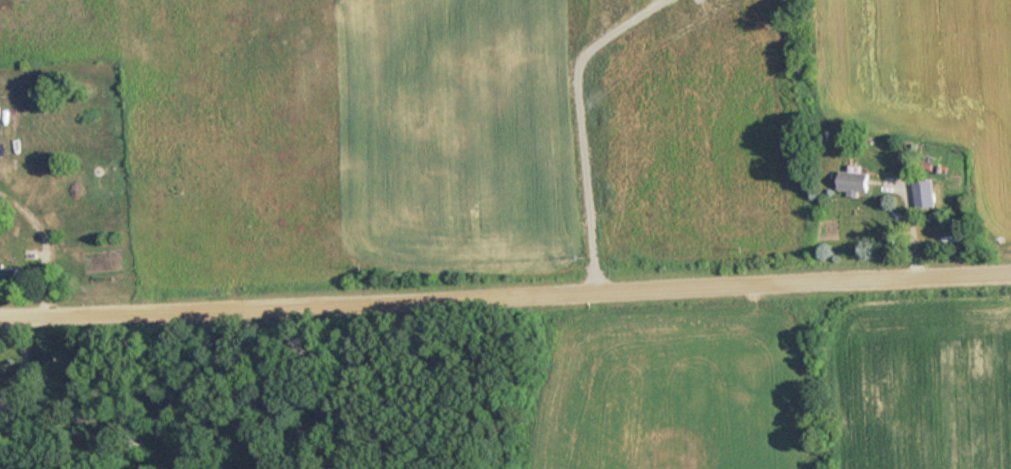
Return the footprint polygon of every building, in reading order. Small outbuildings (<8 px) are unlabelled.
[(867,173),(838,172),(837,192),(846,192),(846,198),(858,198),(858,193),(866,193),(867,173)] [(18,286),(18,268),(0,268),(0,286),(18,286)]
